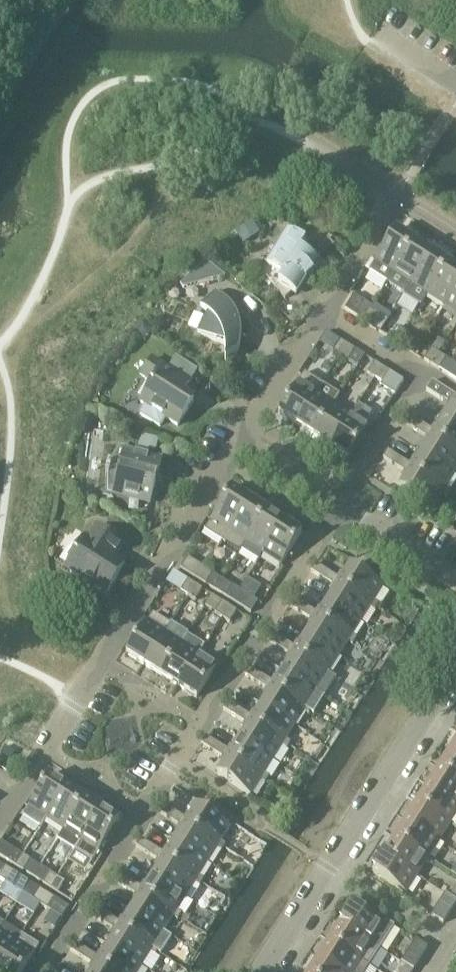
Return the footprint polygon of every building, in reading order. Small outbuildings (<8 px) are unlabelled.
[(395,229),(375,262),(368,272),(387,283),(416,237),(404,230),(402,233),(395,229)] [(291,293),(296,296),(297,296),(298,295),(314,275),(312,274),(324,264),(297,234),(294,237),(287,233),(273,255),(258,269),(285,299),(291,293)] [(387,283),(404,294),(431,252),(425,248),(427,245),(416,237),(387,283)] [(420,306),(427,295),(450,259),(438,252),(436,255),(431,252),(404,294),(403,296),(420,306)] [(455,288),(455,263),(450,259),(427,295),(444,306),(455,288)] [(204,262),(178,285),(181,288),(223,276),(204,262)] [(455,314),(455,288),(444,306),(455,314)] [(218,294),(215,292),(200,305),(207,311),(197,332),(202,334),(216,341),(224,344),(225,348),(225,351),(225,354),(225,357),(225,361),(225,362),(238,351),(239,348),(240,344),(240,341),(241,337),(241,333),(241,329),(240,325),(239,321),(238,318),(236,314),(235,311),(232,307),(230,304),(228,301),(225,299),(222,296),(218,294)] [(363,321),(370,310),(372,306),(354,295),(344,309),(363,321)] [(363,321),(380,332),(387,321),(377,314),(370,310),(363,321)] [(152,330),(143,323),(136,332),(142,336),(148,336),(152,330)] [(397,327),(390,338),(404,347),(411,336),(397,327)] [(333,351),(340,356),(347,345),(340,340),(333,351)] [(348,361),(355,350),(347,345),(340,356),(348,361)] [(424,360),(439,369),(446,358),(431,349),(424,360)] [(365,356),(358,352),(353,361),(360,365),(365,356)] [(189,383),(152,359),(142,375),(153,382),(141,402),(178,425),(193,401),(182,394),(189,383)] [(367,373),(374,378),(382,367),(374,362),(367,373)] [(382,367),(374,378),(370,384),(378,389),(389,372),(382,367)] [(296,425),(317,392),(323,384),(304,372),(278,414),(296,425)] [(403,381),(389,372),(382,383),(380,386),(394,395),(403,381)] [(443,419),(455,427),(455,401),(455,396),(432,381),(426,390),(443,401),(444,400),(452,405),(443,419)] [(296,425),(313,436),(334,403),(340,395),(323,384),(317,392),(296,425)] [(313,436),(331,447),(351,414),(334,403),(313,436)] [(357,405),(351,414),(331,447),(349,458),(370,426),(365,423),(371,413),(357,405)] [(405,423),(418,432),(422,424),(409,416),(405,423)] [(430,440),(432,436),(455,451),(455,427),(443,419),(435,432),(422,424),(418,432),(430,440)] [(421,453),(454,474),(455,471),(455,451),(432,436),(430,440),(421,453)] [(134,448),(151,453),(154,441),(137,437),(134,448)] [(110,463),(108,463),(105,473),(108,474),(108,489),(151,500),(162,462),(118,451),(110,463)] [(383,458),(396,466),(400,459),(388,451),(383,458)] [(396,466),(408,474),(411,470),(448,494),(450,491),(445,488),(454,474),(421,453),(413,467),(400,459),(396,466)] [(446,498),(448,494),(411,470),(408,474),(399,488),(432,509),(441,494),(446,498)] [(231,488),(210,521),(204,531),(222,542),(249,499),(231,488)] [(249,499),(222,542),(239,552),(240,550),(241,550),(266,510),(249,499)] [(266,510),(241,550),(258,561),(263,554),(283,521),(266,510)] [(302,533),(283,521),(263,554),(281,565),(302,533)] [(84,539),(67,566),(107,592),(124,565),(113,557),(121,544),(97,529),(88,542),(84,539)] [(180,568),(198,579),(205,568),(187,557),(180,568)] [(311,571),(324,579),(328,572),(316,564),(311,571)] [(341,580),(328,572),(324,579),(336,587),(338,583),(376,608),(378,604),(373,601),(383,586),(350,565),(341,580)] [(222,579),(205,568),(198,579),(215,590),(222,579)] [(232,601),(239,590),(222,579),(215,590),(232,601)] [(180,591),(188,596),(195,585),(188,580),(180,591)] [(336,587),(328,601),(360,622),(369,608),(374,611),(376,608),(338,583),(336,587)] [(195,585),(188,596),(195,600),(202,589),(195,585)] [(239,590),(232,601),(251,613),(258,602),(239,590)] [(289,606),(302,614),(306,606),(294,598),(289,606)] [(319,614),(306,606),(302,614),(314,622),(317,618),(354,642),(356,639),(351,636),(360,622),(328,601),(319,614)] [(215,613),(222,618),(229,606),(222,602),(215,613)] [(229,606),(222,618),(230,622),(237,611),(229,606)] [(314,622),(306,635),(338,656),(347,642),(352,645),(354,642),(317,618),(314,622)] [(126,653),(144,665),(165,632),(147,620),(126,653)] [(182,643),(165,632),(144,665),(161,676),(182,643)] [(267,640),(280,648),(284,641),(272,633),(267,640)] [(187,635),(182,643),(161,676),(178,687),(199,654),(204,646),(187,635)] [(280,648),(292,656),(295,652),(333,676),(335,673),(329,670),(338,656),(306,635),(297,649),(284,641),(280,648)] [(284,670),(316,691),(325,676),(331,680),(333,676),(295,652),(292,656),(284,670)] [(199,654),(178,687),(197,698),(217,665),(199,654)] [(245,675),(258,683),(262,676),(249,668),(245,675)] [(262,676),(258,683),(270,691),(272,687),(310,711),(312,708),(307,705),(316,691),(284,670),(275,684),(262,676)] [(272,687),(270,691),(262,705),(294,725),(303,711),(308,715),(310,711),(272,687)] [(236,718),(240,710),(228,702),(223,709),(236,718)] [(251,722),(288,746),(290,743),(285,739),(294,725),(262,705),(253,718),(240,710),(236,718),(248,726),(251,722)] [(286,749),(288,746),(251,722),(248,726),(240,739),(272,760),(281,746),(286,749)] [(214,752),(218,745),(206,737),(201,744),(214,752)] [(229,756),(267,780),(269,777),(264,774),(272,760),(240,739),(231,753),(218,745),(214,752),(226,760),(229,756)] [(439,768),(455,779),(455,755),(450,751),(439,768)] [(265,783),(267,780),(229,756),(226,760),(217,774),(250,795),(259,780),(265,783)] [(428,786),(455,803),(455,779),(439,768),(439,767),(438,768),(439,769),(428,786)] [(49,775),(28,807),(22,816),(40,828),(46,819),(67,786),(49,775)] [(46,819),(63,830),(84,797),(67,786),(46,819)] [(455,814),(455,803),(428,786),(418,802),(417,802),(416,803),(417,803),(450,824),(455,814)] [(101,808),(84,797),(63,830),(57,840),(74,851),(101,808)] [(417,803),(406,820),(439,841),(450,824),(417,803)] [(158,812),(171,820),(175,812),(163,804),(158,812)] [(188,820),(175,812),(171,820),(183,828),(185,824),(223,848),(225,845),(220,842),(230,827),(197,806),(188,820)] [(119,820),(101,808),(74,851),(92,862),(98,852),(119,820)] [(428,858),(439,841),(406,820),(396,837),(395,836),(394,837),(395,838),(428,858)] [(175,841),(207,862),(216,848),(221,851),(223,848),(185,824),(183,828),(175,841)] [(395,838),(384,855),(417,875),(428,858),(395,838)] [(136,846),(149,854),(153,847),(141,839),(136,846)] [(149,854),(161,862),(164,859),(201,883),(203,880),(198,876),(207,862),(175,841),(166,855),(153,847),(149,854)] [(16,866),(23,855),(15,850),(8,862),(16,866)] [(40,866),(23,855),(16,866),(33,877),(40,866)] [(406,893),(417,875),(384,855),(374,871),(373,871),(372,872),(406,893)] [(199,886),(201,883),(164,859),(161,862),(153,876),(185,897),(194,883),(199,886)] [(0,863),(0,873),(1,873),(0,875),(0,879),(5,883),(12,871),(0,863)] [(33,877),(43,884),(50,888),(57,877),(40,866),(33,877)] [(5,883),(23,894),(30,882),(12,871),(5,883)] [(114,881),(127,889),(131,881),(119,873),(114,881)] [(176,911),(185,897),(153,876),(144,889),(131,881),(127,889),(139,897),(142,893),(180,917),(182,914),(176,911)] [(65,882),(57,877),(50,888),(58,893),(65,882)] [(23,894),(40,904),(47,893),(30,882),(23,894)] [(54,898),(47,893),(40,904),(47,909),(54,898)] [(139,897),(131,911),(163,931),(172,917),(178,920),(180,917),(142,893),(139,897)] [(455,903),(455,900),(450,896),(445,893),(440,902),(452,910),(455,903)] [(439,902),(431,915),(443,923),(452,910),(439,902)] [(351,907),(341,923),(380,948),(394,926),(387,921),(384,926),(351,905),(350,906),(351,907)] [(92,916),(105,924),(109,916),(97,908),(92,916)] [(154,946),(163,931),(131,911),(122,924),(109,916),(105,924),(117,932),(119,928),(157,952),(159,949),(154,946)] [(4,923),(0,929),(0,967),(21,934),(4,923)] [(369,966),(380,948),(341,923),(330,940),(329,940),(329,941),(369,966)] [(155,955),(157,952),(119,928),(117,932),(109,945),(141,966),(150,952),(155,955)] [(21,934),(0,967),(0,971),(22,971),(39,945),(21,934)] [(415,940),(401,962),(414,970),(428,948),(415,940)] [(369,966),(329,941),(319,958),(341,971),(365,971),(369,966)] [(70,950),(83,958),(87,951),(75,943),(70,950)] [(87,951),(83,958),(95,966),(98,962),(113,971),(138,971),(141,966),(109,945),(100,959),(87,951)] [(319,958),(310,971),(341,971),(319,958)] [(92,971),(113,971),(98,962),(95,966),(92,971)] [(401,962),(395,971),(412,971),(414,970),(401,962)]
